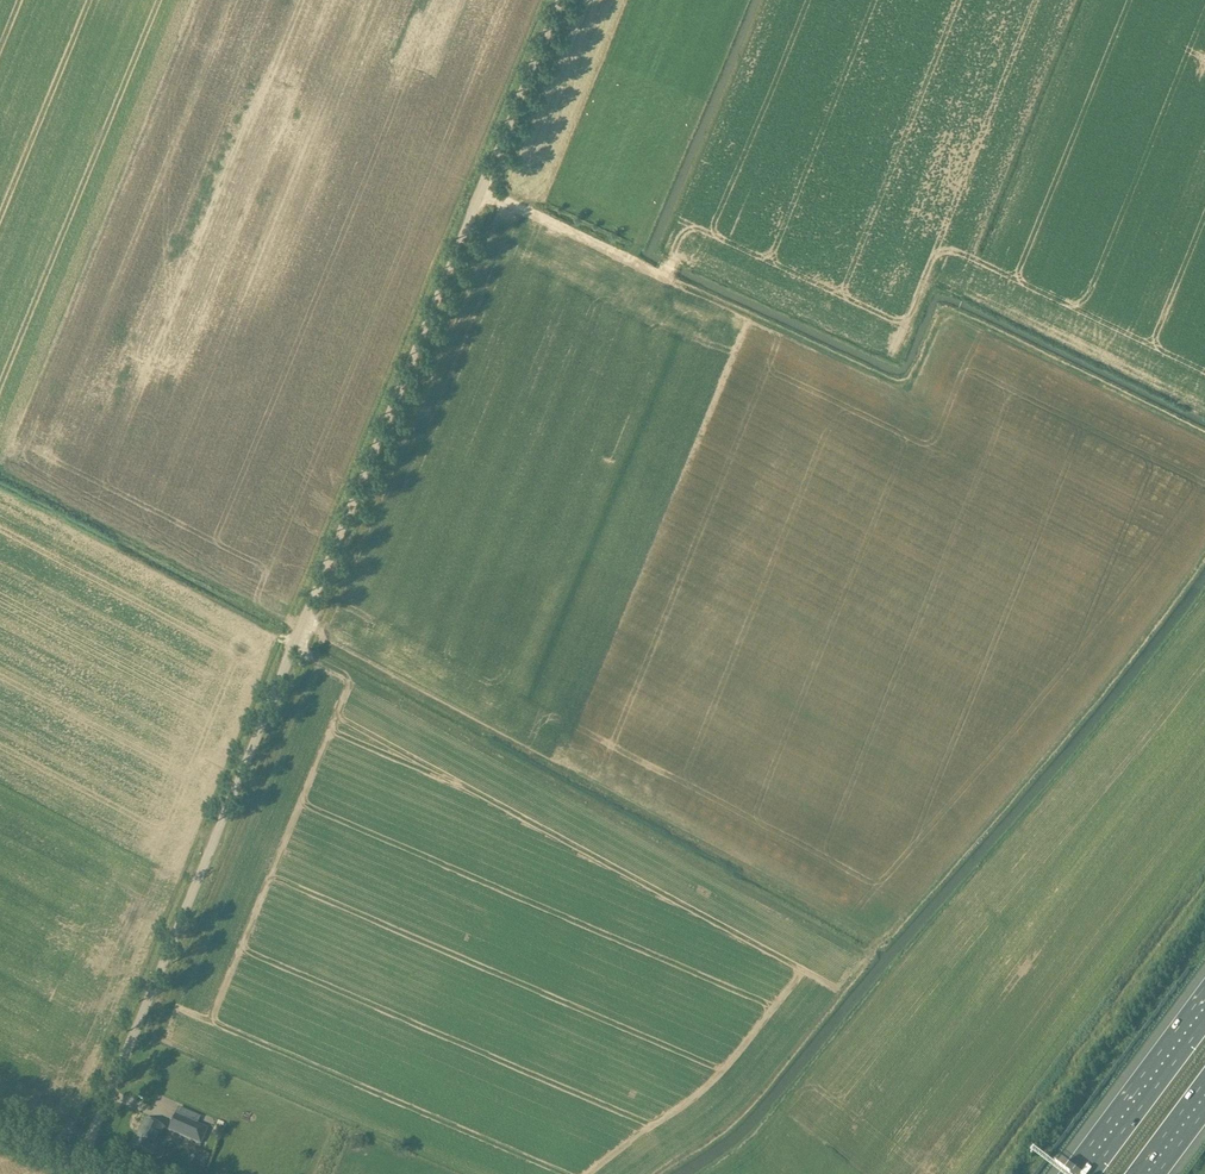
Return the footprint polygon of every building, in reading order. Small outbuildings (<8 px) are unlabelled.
[(201,1145),(208,1128),(175,1114),(168,1131),(201,1145)] [(131,1145),(150,1153),(162,1127),(143,1119),(131,1145)]
